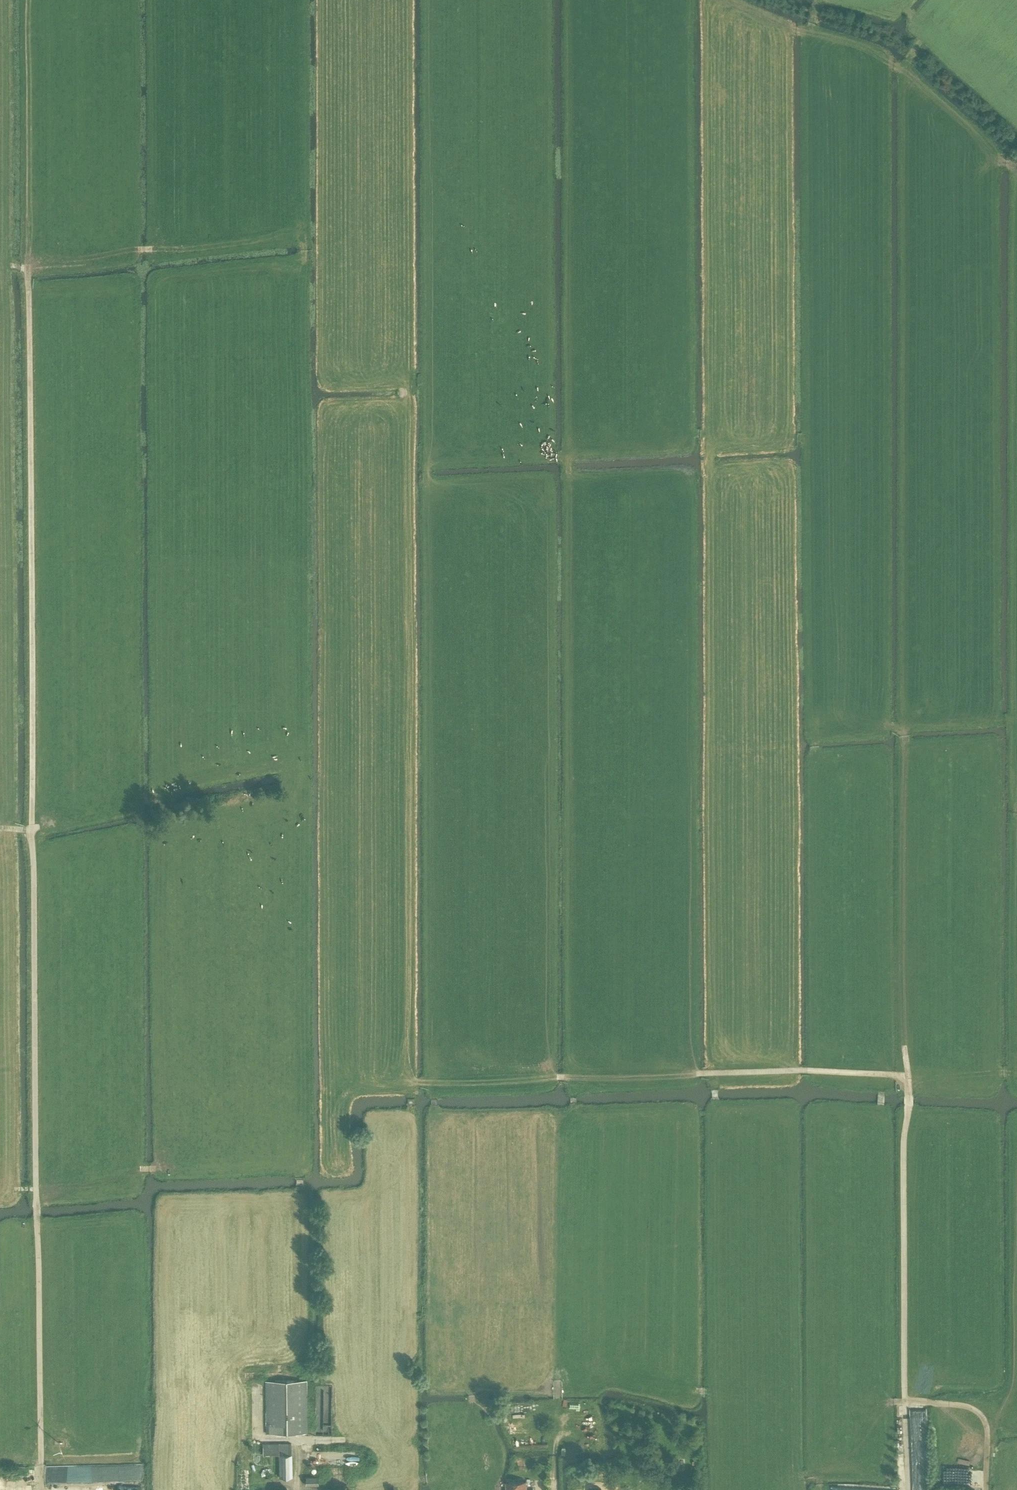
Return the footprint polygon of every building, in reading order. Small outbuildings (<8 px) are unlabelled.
[(266,1434),(308,1433),(307,1381),(265,1381),(266,1434)] [(292,1454),(291,1444),(263,1444),(263,1455),(278,1455),(279,1477),(292,1477),(292,1454)] [(305,1486),(318,1485),(318,1477),(305,1477),(305,1486)] [(527,1481),(506,1482),(506,1489),(527,1489),(527,1481)]
